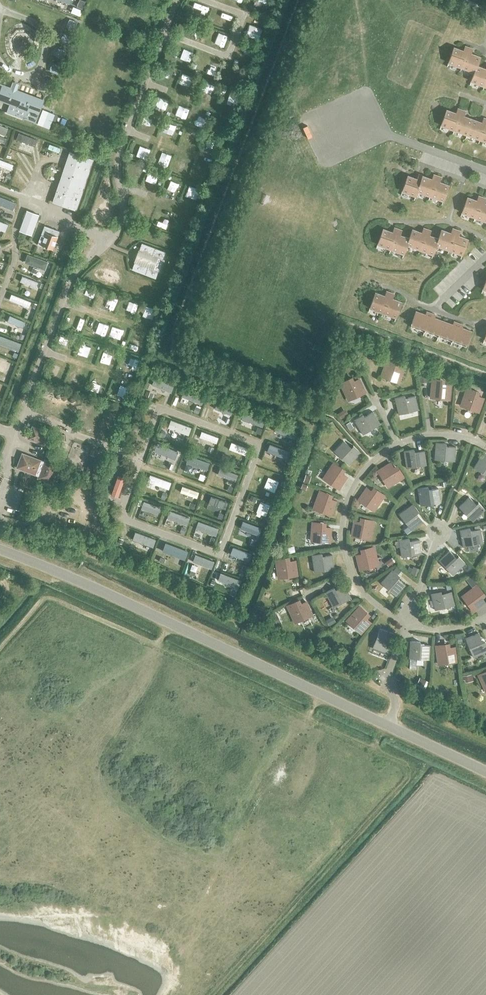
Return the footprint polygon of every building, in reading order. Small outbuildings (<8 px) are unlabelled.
[(77,22),(69,19),(67,23),(66,27),(74,30),(77,22)] [(72,36),(64,33),(61,37),(60,41),(69,45),(72,36)] [(461,67),(469,47),(465,46),(463,50),(454,47),(448,63),(461,67)] [(477,66),(480,57),(470,53),(472,48),(469,47),(461,67),(474,72),(477,66)] [(66,50),(58,48),(56,52),(55,56),(63,59),(66,50)] [(57,74),(61,66),(52,62),(50,67),(49,71),(57,74)] [(485,80),(485,68),(485,69),(477,66),(474,72),(470,81),(484,86),(485,80)] [(52,89),(55,81),(47,78),(44,82),(44,86),(52,89)] [(36,123),(44,99),(0,83),(0,101),(9,104),(6,112),(36,123)] [(454,130),(461,110),(458,108),(456,113),(446,109),(441,125),(454,130)] [(37,124),(49,128),(54,114),(43,109),(37,124)] [(467,135),(472,119),(463,116),(465,111),(461,110),(454,130),(467,135)] [(485,121),(485,119),(483,118),(481,122),(472,119),(467,135),(479,139),(485,121)] [(48,142),(43,155),(49,157),(54,144),(48,142)] [(52,202),(76,210),(93,159),(69,151),(52,202)] [(11,170),(13,164),(0,159),(0,166),(11,170)] [(417,191),(422,176),(419,174),(417,179),(407,175),(402,191),(415,196),(417,191)] [(430,196),(437,176),(433,174),(432,179),(422,176),(417,191),(430,196)] [(437,176),(430,196),(443,201),(449,185),(439,182),(441,177),(437,176)] [(475,217),(482,197),(478,196),(477,200),(467,197),(461,213),(475,217)] [(484,203),(485,198),(482,197),(475,217),(485,222),(485,204),(484,203)] [(19,230),(32,235),(39,215),(27,210),(19,230)] [(0,221),(0,230),(5,232),(8,224),(0,221)] [(38,244),(53,249),(60,231),(44,225),(38,244)] [(390,249),(398,229),(394,227),(392,232),(383,229),(377,244),(390,249)] [(419,249),(427,229),(423,228),(422,232),(412,229),(409,238),(407,245),(419,249)] [(449,250),(456,229),(452,228),(451,233),(441,229),(438,238),(436,245),(449,250)] [(409,238),(400,235),(401,230),(398,229),(390,249),(404,254),(407,245),(409,238)] [(438,238),(429,235),(431,230),(427,229),(419,249),(433,254),(436,245),(438,238)] [(456,229),(449,250),(462,255),(468,239),(458,236),(460,231),(456,229)] [(158,271),(160,271),(165,260),(163,259),(165,252),(142,243),(132,269),(156,278),(158,271)] [(24,262),(45,270),(48,261),(27,254),(24,262)] [(91,281),(104,268),(100,264),(87,277),(91,281)] [(113,286),(120,269),(115,267),(107,284),(113,286)] [(38,284),(40,279),(24,273),(22,278),(31,282),(31,284),(35,285),(35,283),(38,284)] [(17,293),(33,300),(35,294),(20,287),(17,293)] [(382,313),(390,292),(386,291),(384,296),(375,292),(369,308),(382,313)] [(390,292),(382,313),(396,317),(401,302),(392,298),(394,294),(390,292)] [(7,306),(26,314),(29,309),(9,301),(7,306)] [(424,331),(431,313),(426,311),(425,314),(415,311),(410,326),(424,331)] [(438,336),(443,321),(434,318),(435,315),(431,313),(424,331),(438,336)] [(23,328),(25,321),(10,315),(7,321),(17,325),(16,327),(18,328),(19,326),(23,328)] [(451,341),(458,323),(454,321),(453,324),(443,321),(438,336),(451,341)] [(458,323),(451,341),(466,346),(471,331),(462,328),(463,325),(458,323)] [(19,350),(21,343),(5,336),(2,343),(11,347),(11,348),(14,349),(15,348),(19,350)] [(10,363),(0,359),(0,367),(8,370),(10,363)] [(381,376),(398,382),(403,369),(392,365),(393,361),(387,359),(381,376)] [(359,379),(351,383),(349,379),(340,383),(348,400),(365,392),(359,379)] [(431,397),(449,399),(450,385),(438,384),(439,380),(433,379),(431,397)] [(461,405),(478,411),(483,398),(475,395),(476,391),(467,388),(461,405)] [(415,396),(404,399),(403,396),(395,398),(399,414),(418,409),(415,396)] [(363,434),(380,424),(373,412),(363,417),(362,415),(354,420),(363,434)] [(28,438),(44,445),(49,432),(32,426),(28,438)] [(354,446),(352,448),(344,441),(334,451),(349,465),(360,452),(354,446)] [(434,459),(454,461),(455,447),(444,446),(445,443),(436,442),(434,459)] [(424,451),(413,453),(413,450),(404,451),(406,468),(426,465),(424,451)] [(44,458),(43,461),(22,453),(17,467),(36,475),(38,475),(37,478),(52,484),(59,464),(44,458)] [(485,475),(485,455),(482,453),(474,467),(485,475)] [(86,469),(95,472),(99,461),(90,458),(86,469)] [(100,462),(96,473),(92,472),(91,476),(97,478),(98,474),(100,475),(102,468),(103,465),(102,465),(102,463),(100,462)] [(323,478),(339,488),(346,477),(336,470),(339,467),(333,463),(323,478)] [(400,471),(396,474),(390,463),(378,471),(388,486),(403,477),(400,471)] [(438,488),(427,490),(427,487),(418,488),(420,505),(440,502),(438,488)] [(379,492),(376,495),(367,488),(358,500),(373,510),(384,495),(379,492)] [(314,508),(331,514),(335,501),(324,497),(326,493),(320,491),(314,508)] [(479,503),(476,505),(469,497),(459,507),(473,521),(485,510),(479,503)] [(403,529),(407,533),(422,521),(416,513),(418,511),(412,504),(399,514),(408,526),(403,529)] [(352,535),(369,539),(373,521),(367,520),(366,523),(354,521),(352,535)] [(311,540),(329,542),(330,528),(318,527),(319,523),(313,522),(311,540)] [(480,529),(469,531),(469,528),(460,530),(463,546),(483,543),(480,529)] [(419,540),(408,541),(408,538),(399,540),(401,556),(421,553),(419,540)] [(357,555),(360,569),(377,565),(373,547),(367,548),(368,552),(357,555)] [(459,556),(457,558),(449,550),(439,560),(452,574),(465,563),(459,556)] [(332,555),(321,556),(321,554),(312,555),(314,572),(334,569),(332,555)] [(295,561),(283,563),(282,559),(276,560),(279,577),(297,575),(295,561)] [(399,575),(398,574),(402,569),(397,565),(393,570),(392,570),(381,582),(396,595),(405,585),(397,578),(399,575)] [(435,610),(454,605),(451,591),(453,591),(451,583),(445,585),(447,592),(440,594),(440,591),(431,593),(435,610)] [(333,607),(351,598),(344,585),(334,590),(333,588),(325,592),(333,607)] [(462,596),(473,611),(485,602),(480,596),(483,593),(477,585),(462,596)] [(295,622),(312,615),(306,602),(295,607),(293,603),(288,606),(295,622)] [(347,620),(360,633),(370,622),(364,616),(367,613),(360,606),(347,620)] [(373,647),(388,653),(392,645),(389,644),(393,633),(380,629),(373,647)] [(482,643),(478,633),(465,638),(473,657),(485,651),(485,644),(485,642),(482,643)] [(409,658),(429,659),(430,645),(419,645),(419,642),(410,641),(409,658)] [(454,647),(443,649),(442,645),(436,646),(438,664),(456,661),(454,647)]
